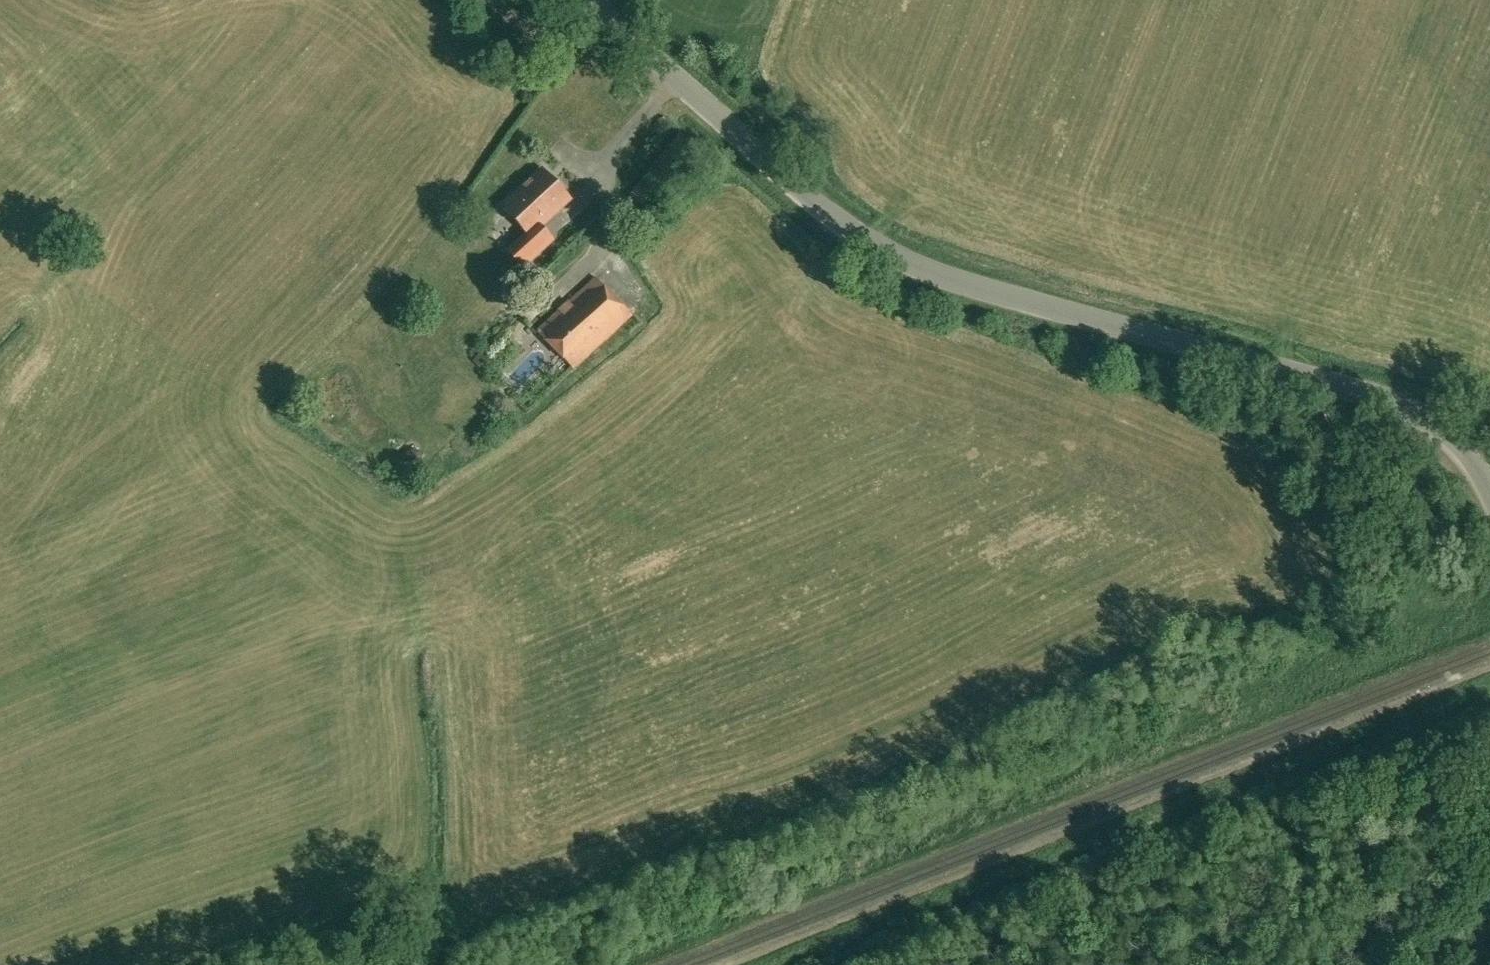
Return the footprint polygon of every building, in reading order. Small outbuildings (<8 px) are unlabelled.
[(571,198),(541,166),(501,204),(530,236),(522,243),(535,257),(554,238),(542,225),(571,198)] [(537,330),(572,369),(631,314),(596,276),(537,330)] [(546,356),(516,373),(524,387),(554,369),(546,356)]
